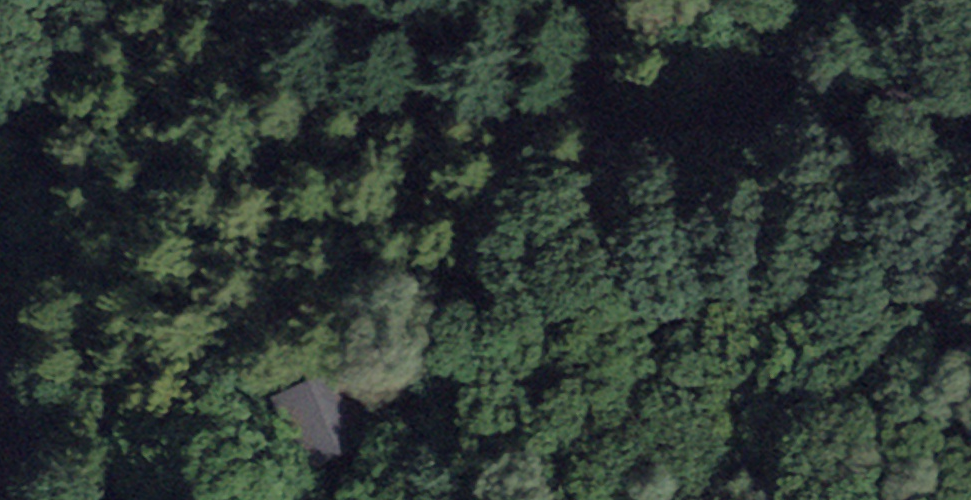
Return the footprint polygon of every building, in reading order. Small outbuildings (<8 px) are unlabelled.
[(336,382),(289,403),(311,452),(358,432),(336,382)]
